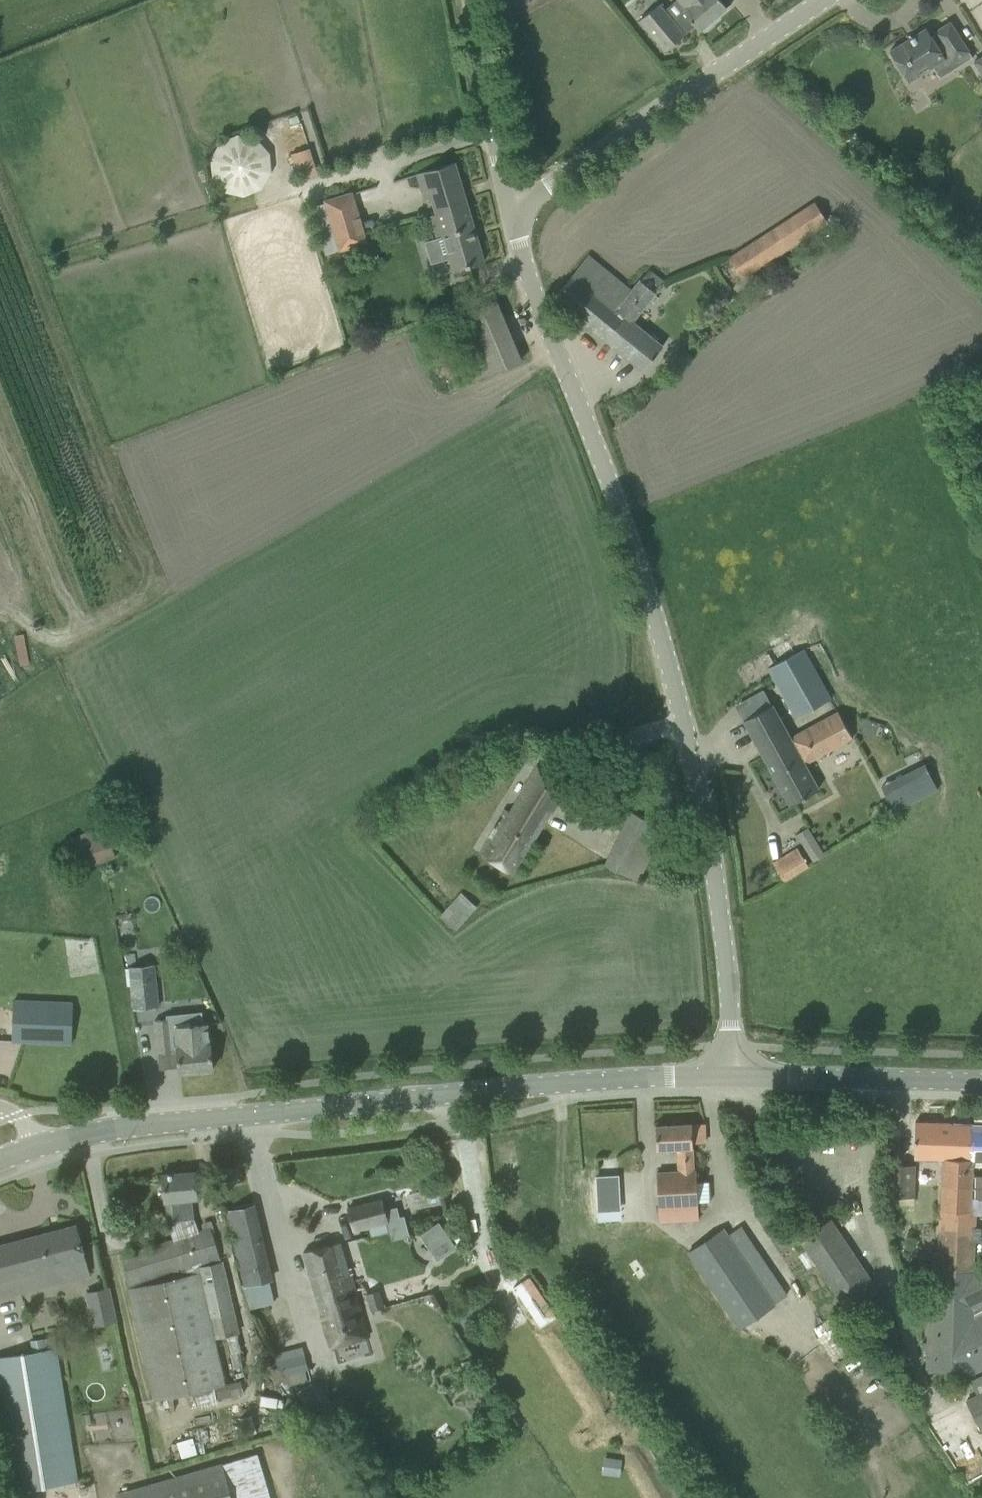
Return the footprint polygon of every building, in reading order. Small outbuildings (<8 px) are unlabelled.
[(659,3),(639,20),(665,51),(695,26),(699,30),(727,7),(721,0),(675,0),(676,1),(665,10),(659,3)] [(969,51),(950,22),(934,32),(935,34),(931,37),(926,28),(889,51),(909,82),(934,65),(931,60),(937,56),(938,57),(942,55),(941,54),(946,50),(953,62),(969,51)] [(974,62),(981,75),(981,57),(974,62)] [(285,149),(307,146),(303,118),(281,121),(285,149)] [(309,151),(293,157),(300,180),(316,175),(309,151)] [(435,168),(415,174),(424,202),(431,199),(435,216),(428,217),(431,223),(434,233),(436,238),(424,242),(426,247),(432,264),(443,261),(450,259),(453,270),(484,261),(476,234),(474,226),(455,162),(435,168)] [(323,201),(339,251),(367,243),(351,192),(323,201)] [(727,264),(738,282),(825,228),(814,210),(727,264)] [(553,298),(643,370),(664,344),(636,321),(666,284),(648,270),(631,290),(588,255),(553,298)] [(523,361),(501,298),(464,311),(486,374),(523,361)] [(787,658),(769,668),(796,718),(830,700),(803,650),(787,658)] [(818,789),(804,764),(851,739),(837,713),(803,731),(790,738),(772,705),(743,720),(789,805),(818,789)] [(881,777),(892,807),(938,791),(927,760),(881,777)] [(493,826),(495,827),(479,853),(513,873),(568,784),(537,765),(526,782),(509,811),(504,808),(493,826)] [(604,864),(638,881),(665,827),(631,810),(604,864)] [(65,841),(78,871),(116,855),(104,827),(65,841)] [(773,863),(783,880),(808,865),(797,848),(773,863)] [(477,906),(461,893),(441,917),(455,929),(477,906)] [(154,965),(129,967),(133,1009),(159,1006),(154,965)] [(12,1041),(71,1043),(73,1002),(13,999),(12,1041)] [(173,1051),(173,1049),(177,1049),(180,1072),(213,1069),(208,1025),(191,1026),(190,1021),(171,1023),(170,1019),(154,1020),(158,1052),(173,1051)] [(925,1374),(967,1376),(981,1369),(981,1263),(971,1268),(972,1228),(979,1228),(979,1213),(970,1213),(972,1158),(974,1158),(975,1123),(915,1122),(914,1159),(940,1160),(937,1261),(931,1261),(930,1271),(929,1271),(927,1297),(921,1297),(920,1312),(926,1312),(925,1374)] [(704,1123),(655,1126),(656,1150),(677,1149),(678,1171),(656,1172),(657,1192),(658,1220),(698,1218),(697,1202),(708,1201),(707,1181),(696,1182),(696,1170),(693,1170),(692,1142),(705,1142),(704,1123)] [(974,1160),(981,1160),(981,1124),(975,1123),(974,1158),(974,1160)] [(883,1197),(911,1198),(912,1166),(884,1165),(883,1197)] [(162,1174),(167,1222),(188,1220),(187,1204),(183,1205),(183,1199),(196,1198),(193,1171),(162,1174)] [(586,1223),(587,1234),(624,1233),(622,1172),(574,1174),(576,1223),(586,1223)] [(382,1199),(347,1208),(353,1230),(388,1221),(390,1231),(393,1240),(410,1235),(404,1216),(399,1217),(397,1206),(385,1209),(382,1199)] [(254,1204),(226,1211),(231,1230),(245,1285),(273,1278),(259,1223),(254,1204)] [(425,1269),(458,1245),(439,1219),(406,1243),(425,1269)] [(799,1241),(848,1314),(879,1294),(830,1221),(799,1241)] [(76,1224),(0,1245),(0,1298),(54,1284),(50,1268),(85,1259),(76,1224)] [(216,1258),(218,1257),(210,1228),(121,1254),(152,1399),(221,1384),(212,1339),(227,1335),(233,1368),(242,1366),(236,1332),(239,1332),(221,1260),(217,1261),(216,1258)] [(687,1253),(738,1331),(775,1306),(723,1228),(687,1253)] [(303,1252),(308,1271),(328,1345),(364,1335),(340,1242),(303,1252)] [(108,1286),(85,1291),(88,1308),(112,1303),(108,1286)] [(384,1307),(379,1289),(365,1293),(370,1311),(384,1307)] [(0,1357),(0,1417),(12,1491),(75,1480),(54,1349),(52,1338),(32,1341),(34,1352),(30,1352),(0,1357)] [(303,1355),(274,1363),(290,1387),(307,1383),(304,1373),(308,1372),(303,1355)] [(981,1432),(981,1431),(981,1375),(969,1382),(975,1397),(966,1402),(981,1432)] [(216,1387),(218,1398),(243,1393),(241,1382),(216,1387)] [(181,1455),(196,1453),(194,1437),(178,1440),(181,1455)] [(223,1464),(116,1495),(117,1497),(234,1497),(223,1464)]
